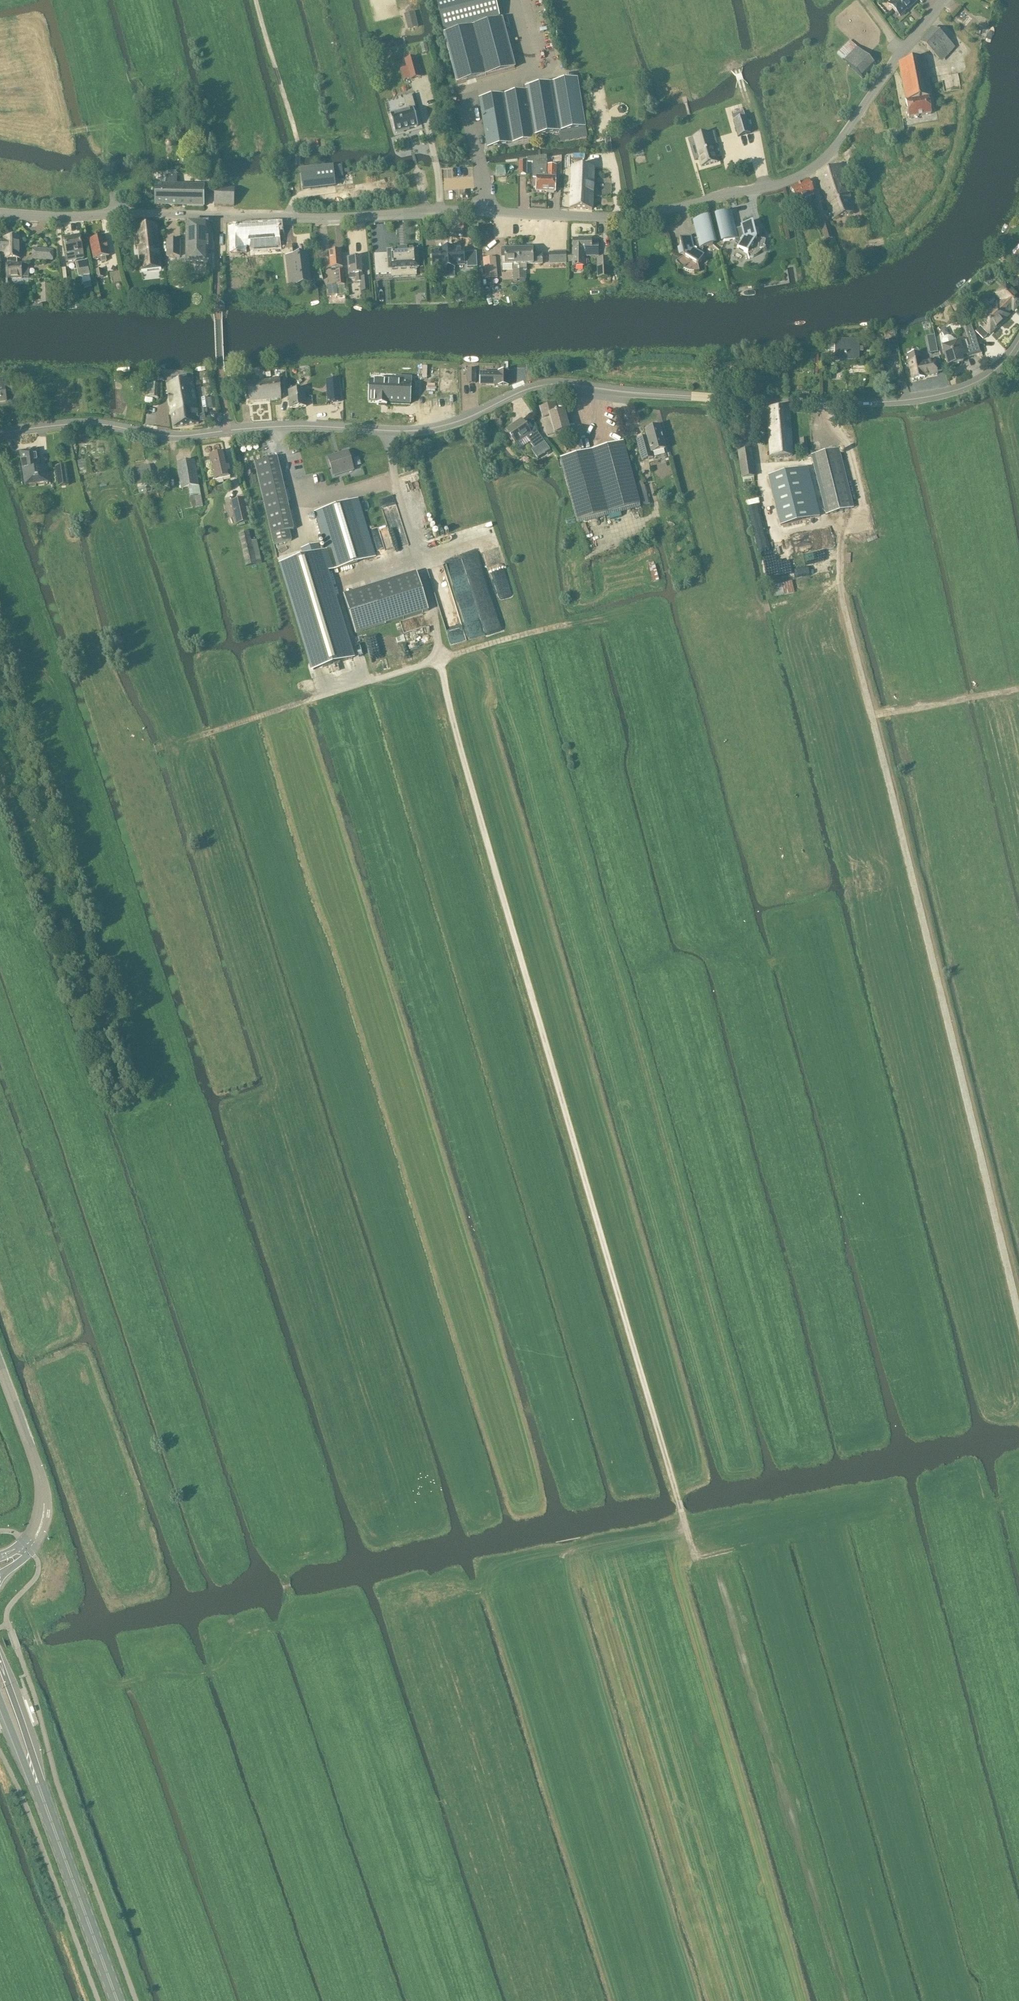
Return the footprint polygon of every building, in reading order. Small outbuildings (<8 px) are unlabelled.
[(500,18),(495,0),(436,0),(444,32),(500,18)] [(917,1),(916,0),(894,0),(888,5),(900,17),(917,1)] [(404,15),(408,29),(418,27),(414,12),(404,15)] [(502,19),(444,34),(457,83),(515,68),(502,19)] [(965,34),(950,21),(933,41),(950,54),(965,34)] [(837,54),(863,79),(876,65),(850,41),(837,54)] [(913,97),(934,71),(916,56),(895,82),(913,97)] [(421,77),(416,58),(405,60),(410,80),(421,77)] [(526,88),(527,92),(534,137),(559,133),(561,142),(587,138),(577,80),(526,88)] [(534,137),(527,92),(479,100),(487,149),(535,141),(534,137)] [(390,115),(395,133),(396,132),(397,134),(404,132),(403,130),(418,126),(415,115),(417,115),(412,96),(406,97),(407,100),(404,101),(406,109),(398,111),(399,113),(390,115)] [(620,106),(617,109),(619,113),(624,114),(626,110),(624,106),(620,106)] [(707,133),(695,136),(699,153),(710,151),(707,133)] [(536,193),(546,193),(547,176),(545,176),(546,162),(539,162),(539,164),(533,163),(532,178),(536,178),(536,193)] [(547,176),(546,193),(555,194),(556,177),(556,165),(547,165),(547,174),(546,174),(546,162),(545,176),(547,176)] [(506,175),(505,166),(496,167),(497,176),(506,175)] [(830,215),(832,220),(855,213),(850,198),(840,166),(817,174),(827,206),(829,210),(830,215)] [(572,168),(570,209),(592,210),(594,169),(572,168)] [(312,188),(310,169),(309,169),(301,170),(303,189),(311,188),(312,188)] [(167,176),(166,185),(157,185),(156,206),(204,207),(204,187),(187,186),(177,186),(177,176),(167,176)] [(236,204),(250,204),(249,186),(239,186),(239,177),(224,177),(224,195),(236,194),(236,204)] [(791,189),(796,202),(797,203),(814,195),(808,181),(791,189)] [(721,243),(724,242),(734,240),(735,242),(739,245),(737,248),(747,254),(748,260),(750,259),(752,258),(754,258),(755,257),(757,256),(758,254),(759,253),(761,252),(762,250),(764,249),(765,249),(765,248),(764,246),(765,243),(765,241),(756,239),(756,237),(758,237),(757,230),(755,230),(754,231),(752,223),(741,226),(741,228),(735,230),(731,212),(714,216),(721,243)] [(703,248),(713,245),(717,244),(710,217),(693,221),(697,239),(691,240),(691,238),(679,241),(681,249),(680,249),(678,249),(680,256),(683,255),(683,257),(675,263),(677,265),(679,267),(679,269),(681,269),(682,269),(683,269),(685,270),(687,271),(688,271),(690,272),(692,272),(694,272),(696,272),(697,272),(699,272),(698,266),(704,256),(700,254),(703,250),(703,248)] [(820,226),(825,241),(833,239),(828,223),(820,226)] [(281,248),(278,224),(240,227),(230,228),(230,254),(247,253),(247,249),(281,248)] [(162,269),(156,225),(136,228),(141,272),(162,269)] [(208,226),(186,226),(186,264),(208,264),(208,226)] [(94,260),(101,258),(102,262),(107,261),(106,257),(109,257),(105,238),(104,238),(103,236),(98,237),(97,240),(90,241),(94,260)] [(76,259),(84,258),(80,237),(64,240),(68,256),(75,255),(76,259)] [(7,254),(8,259),(8,265),(7,265),(7,279),(23,278),(22,264),(17,265),(17,259),(19,259),(19,238),(5,238),(5,241),(0,241),(0,254),(7,254)] [(567,254),(567,262),(573,262),(573,267),(584,267),(584,257),(598,257),(598,243),(596,243),(591,242),(591,239),(573,239),(573,250),(572,250),(572,254),(567,254)] [(181,240),(166,240),(166,257),(181,257),(181,240)] [(477,268),(476,253),(466,253),(466,248),(455,249),(456,254),(446,254),(446,256),(443,256),(443,252),(433,252),(434,267),(444,267),(444,266),(447,266),(447,269),(456,269),(457,271),(467,270),(467,268),(477,268)] [(519,265),(519,250),(512,250),(512,248),(501,248),(501,266),(514,266),(514,270),(513,271),(513,280),(520,280),(519,265)] [(47,257),(46,260),(53,261),(54,251),(37,249),(37,257),(47,257)] [(375,255),(376,275),(417,272),(417,268),(418,268),(417,250),(417,249),(416,249),(406,250),(406,249),(405,249),(405,250),(400,250),(399,250),(389,251),(388,251),(388,252),(388,254),(375,255)] [(533,249),(519,250),(519,265),(520,280),(526,279),(526,272),(526,265),(533,265),(542,265),(542,255),(533,255),(533,249)] [(341,252),(329,253),(331,269),(343,268),(341,252)] [(549,252),(549,265),(567,265),(566,252),(549,252)] [(784,261),(791,258),(788,252),(786,252),(785,252),(783,253),(781,253),(780,254),(779,254),(778,255),(776,256),(775,258),(774,259),(777,265),(782,263),(782,265),(785,265),(784,261)] [(297,283),(309,281),(306,254),(286,257),(289,277),(296,276),(297,283)] [(356,283),(360,283),(361,293),(371,292),(369,277),(362,278),(362,274),(361,258),(347,259),(348,275),(349,275),(349,279),(355,278),(356,283)] [(495,258),(483,259),(485,279),(497,278),(495,258)] [(596,259),(597,279),(610,278),(609,259),(596,259)] [(90,275),(87,260),(75,263),(79,278),(90,275)] [(345,285),(344,271),(336,272),(337,286),(345,285)] [(979,320),(980,322),(979,323),(990,333),(1008,316),(1006,314),(1011,308),(1013,310),(1018,305),(1018,300),(1006,287),(998,294),(1005,301),(999,307),(997,305),(996,306),(995,305),(979,320)] [(977,336),(971,323),(964,325),(968,340),(954,344),(953,339),(951,337),(948,337),(945,338),(943,340),(942,343),(943,347),(941,347),(947,368),(963,363),(962,359),(982,354),(977,336)] [(988,335),(980,327),(975,332),(983,340),(988,335)] [(937,353),(933,336),(926,337),(929,354),(937,353)] [(888,340),(889,354),(898,353),(896,339),(888,340)] [(859,360),(859,340),(835,340),(835,360),(859,360)] [(921,361),(909,363),(912,380),(925,378),(924,377),(937,375),(936,372),(943,371),(938,357),(934,358),(934,361),(922,364),(921,361)] [(299,366),(300,377),(311,376),(310,365),(299,366)] [(476,384),(476,369),(468,369),(468,384),(476,384)] [(509,373),(498,373),(498,374),(480,374),(480,386),(508,386),(509,373)] [(6,401),(5,391),(12,390),(11,383),(4,384),(3,379),(0,379),(0,402),(6,401)] [(264,382),(265,401),(282,400),(280,380),(264,382)] [(342,402),(341,388),(340,380),(336,380),(337,388),(329,389),(330,403),(342,402)] [(197,410),(193,382),(166,385),(173,428),(182,427),(180,414),(197,411),(197,410)] [(249,403),(265,401),(264,382),(247,383),(249,403)] [(365,386),(364,406),(405,406),(406,384),(389,383),(390,387),(365,386)] [(145,396),(159,399),(161,386),(147,384),(145,396)] [(305,390),(289,392),(288,392),(290,409),(307,407),(305,390)] [(216,408),(215,398),(208,399),(210,409),(216,408)] [(564,411),(557,413),(555,404),(539,408),(542,419),(550,417),(554,434),(569,430),(564,411)] [(792,455),(789,407),(767,409),(770,456),(792,455)] [(207,409),(197,410),(197,411),(180,414),(182,427),(199,424),(199,422),(206,421),(205,414),(208,413),(207,409)] [(534,428),(530,431),(522,420),(506,431),(516,444),(526,437),(534,449),(545,442),(534,428)] [(637,440),(642,461),(653,458),(652,453),(665,450),(659,427),(645,431),(647,438),(637,440)] [(808,449),(807,449),(807,438),(800,439),(800,449),(801,449),(801,456),(808,456),(808,449)] [(576,522),(577,522),(640,505),(626,450),(623,441),(560,459),(576,522)] [(812,455),(827,513),(852,507),(838,448),(812,455)] [(52,467),(40,468),(38,449),(20,452),(25,486),(54,482),(52,467)] [(756,477),(752,450),(738,452),(742,479),(756,477)] [(354,471),(348,451),(328,458),(334,477),(354,471)] [(231,478),(225,453),(209,457),(214,481),(231,478)] [(293,530),(288,508),(276,457),(254,462),(273,545),(292,540),(289,531),(293,530)] [(85,460),(87,474),(93,473),(91,459),(85,460)] [(181,489),(200,486),(195,460),(177,463),(181,489)] [(69,485),(66,465),(56,467),(59,487),(69,485)] [(134,468),(137,482),(152,478),(150,465),(134,468)] [(781,526),(819,516),(807,468),(768,477),(781,526)] [(387,490),(379,493),(381,499),(389,497),(387,490)] [(231,502),(236,526),(250,523),(245,499),(231,502)] [(376,557),(359,499),(358,499),(315,512),(332,570),(376,557)] [(239,534),(246,567),(262,563),(257,540),(252,541),(250,532),(239,534)] [(321,552),(318,544),(301,549),(304,557),(279,565),(311,671),(355,658),(329,571),(332,570),(326,550),(321,552)] [(356,633),(429,611),(417,573),(344,595),(356,633)]
